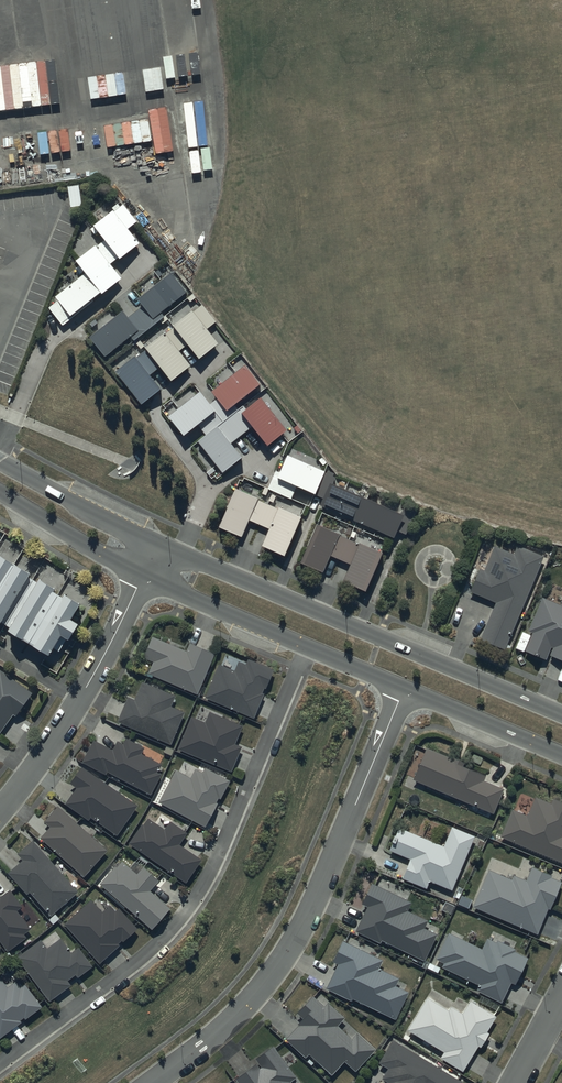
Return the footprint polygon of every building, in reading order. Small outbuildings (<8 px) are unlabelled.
[(81,205),(78,184),(67,185),(70,206),(81,205)] [(138,225),(124,207),(121,209),(119,206),(112,211),(115,214),(93,232),(103,244),(76,267),(84,278),(56,301),(57,302),(47,310),(62,329),(101,298),(101,299),(123,283),(110,267),(117,262),(119,264),(140,248),(128,232),(138,225)] [(186,297),(171,279),(138,306),(141,310),(127,322),(123,317),(89,344),(105,361),(130,341),(134,345),(165,320),(162,316),(186,297)] [(216,325),(202,307),(116,375),(142,409),(162,394),(150,378),(159,372),(171,387),(192,370),(179,354),(186,349),(199,365),(219,349),(207,333),(216,325)] [(261,390),(245,370),(211,396),(216,403),(208,408),(199,396),(167,421),(184,442),(200,430),(207,439),(198,446),(223,477),(243,462),(231,447),(252,431),(267,452),(286,435),(261,402),(247,414),(240,406),(261,390)] [(328,471),(291,454),(284,470),(279,468),(270,489),(294,499),(298,488),(318,498),(318,495),(326,499),(322,506),(397,539),(400,531),(409,534),(417,512),(406,507),(402,516),(334,487),(338,477),(328,472),(328,471)] [(300,519),(236,492),(221,528),(241,536),(248,519),(269,527),(261,545),(284,558),(300,519)] [(339,534),(317,527),(300,565),(322,572),(331,555),(350,565),(343,581),(365,594),(384,555),(339,534)] [(493,546),(481,541),(466,580),(472,582),(469,588),(495,598),(481,635),(512,647),(548,554),(517,542),(514,551),(494,543),(493,546)] [(0,555),(0,623),(26,578),(30,572),(0,555)] [(51,650),(58,654),(67,638),(68,639),(78,622),(69,617),(79,600),(63,592),(61,596),(52,590),(54,586),(38,576),(34,583),(26,578),(0,623),(0,624),(49,653),(51,650)] [(542,594),(528,627),(533,629),(525,647),(546,656),(551,644),(552,644),(549,652),(561,657),(561,599),(561,602),(542,594)] [(187,647),(152,633),(138,667),(198,691),(215,650),(191,640),(187,647)] [(235,667),(218,661),(204,695),(254,715),(274,667),(248,656),(246,662),(238,659),(235,667)] [(13,711),(16,713),(32,689),(0,667),(0,729),(13,711)] [(128,693),(117,719),(170,741),(184,709),(171,704),(176,693),(142,679),(134,696),(128,693)] [(192,713),(179,746),(232,769),(242,745),(235,741),(243,723),(210,709),(205,719),(192,713)] [(95,736),(82,759),(107,772),(108,769),(151,792),(162,770),(158,768),(162,762),(141,751),(144,745),(126,735),(124,740),(118,737),(113,746),(95,736)] [(426,744),(413,777),(493,810),(503,786),(484,778),(487,771),(426,744)] [(77,784),(65,801),(89,817),(92,814),(117,832),(137,803),(82,764),(71,780),(77,784)] [(175,767),(159,799),(205,824),(218,800),(216,799),(218,795),(220,796),(230,778),(204,764),(201,770),(196,766),(191,775),(175,767)] [(500,833),(561,860),(561,799),(554,796),(552,800),(536,793),(527,814),(512,807),(500,833)] [(51,824),(40,835),(83,875),(108,848),(59,803),(45,818),(51,824)] [(142,821),(129,840),(186,881),(203,857),(180,841),(188,830),(170,818),(165,825),(149,814),(144,822),(142,821)] [(443,843),(398,824),(388,847),(410,856),(402,875),(427,886),(431,878),(453,887),(475,833),(452,823),(443,843)] [(22,856),(7,870),(27,893),(30,890),(50,914),(78,890),(33,837),(17,850),(22,856)] [(115,863),(100,880),(151,927),(171,906),(150,887),(159,877),(143,862),(136,870),(122,858),(117,864),(115,863)] [(489,866),(473,903),(537,931),(548,906),(550,907),(561,879),(551,874),(552,872),(533,863),(527,878),(514,872),(512,876),(489,866)] [(412,899),(372,880),(361,902),(367,905),(355,928),(380,940),(382,937),(423,958),(437,930),(424,924),(428,917),(408,907),(412,899)] [(7,948),(26,935),(24,931),(31,927),(17,907),(22,904),(10,887),(0,893),(0,892),(0,939),(7,948)] [(91,897),(64,921),(99,961),(120,943),(118,940),(121,937),(123,939),(138,926),(120,905),(116,908),(111,902),(102,909),(91,897)] [(482,946),(449,929),(435,956),(444,961),(442,965),(478,983),(476,987),(501,999),(511,979),(515,981),(528,954),(515,948),(516,946),(498,937),(497,940),(487,935),(482,946)] [(41,937),(17,954),(49,998),(71,982),(67,977),(75,972),(77,974),(93,963),(79,944),(71,949),(61,935),(47,945),(41,937)] [(383,957),(342,937),(332,958),(338,961),(325,986),(351,999),(353,996),(395,1016),(409,988),(396,982),(399,975),(379,965),(383,957)] [(22,1019),(21,1017),(24,1015),(25,1016),(42,1004),(25,981),(21,984),(16,977),(8,983),(0,973),(0,1035),(22,1019)] [(299,1022),(286,1036),(305,1054),(309,1051),(332,1072),(344,1058),(356,1068),(375,1047),(357,1030),(352,1035),(338,1022),(345,1015),(328,1000),(325,1003),(313,992),(297,1009),(303,1014),(297,1020),(299,1022)] [(449,1011),(427,998),(408,1030),(444,1052),(441,1058),(463,1072),(478,1047),(481,1048),(489,1034),(487,1032),(497,1017),(470,1001),(463,1014),(451,1007),(449,1011)] [(393,1036),(379,1060),(388,1065),(382,1075),(388,1079),(386,1082),(459,1082),(462,1078),(393,1036)] [(236,1075),(241,1082),(295,1082),(291,1078),(296,1073),(274,1042),(255,1055),(258,1059),(236,1075)]
